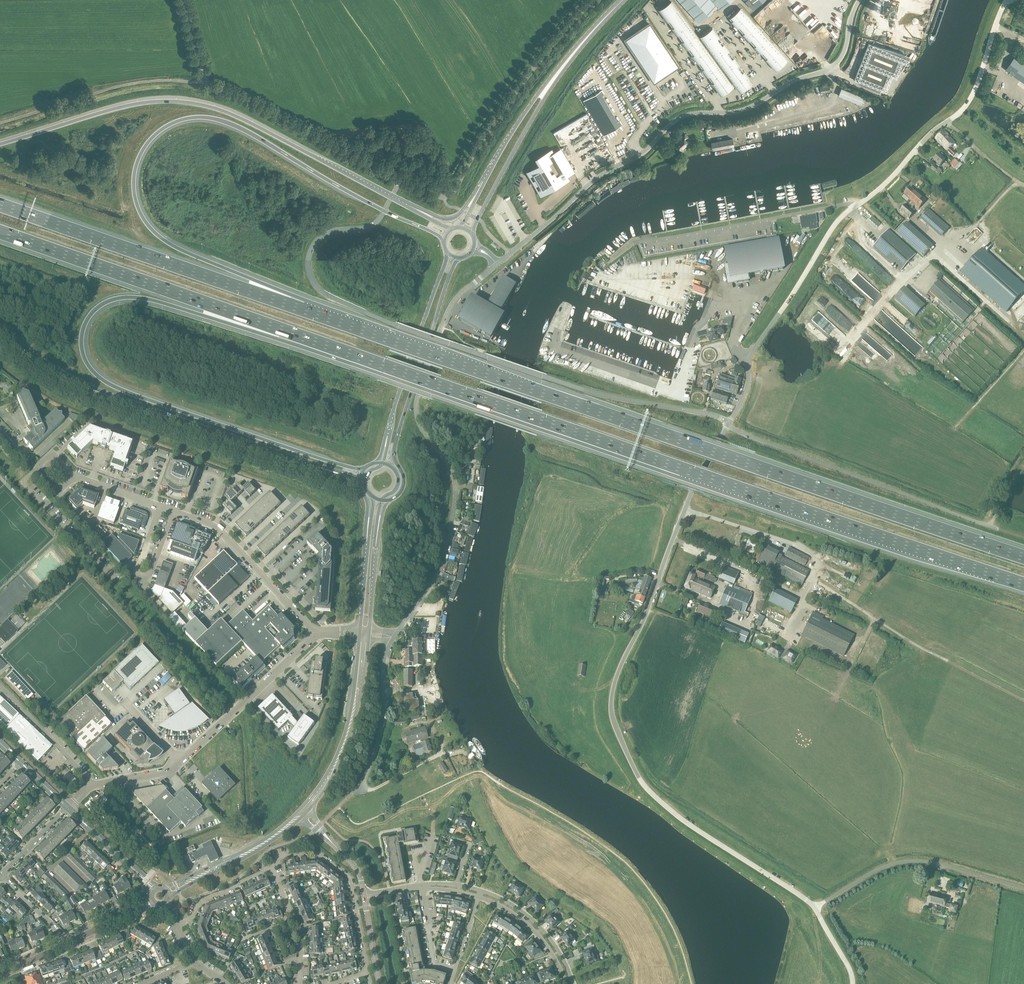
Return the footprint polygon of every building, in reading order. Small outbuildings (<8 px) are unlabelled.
[(699,23),(717,6),(720,10),(731,0),(678,0),(699,23)] [(740,89),(751,82),(712,29),(700,38),(674,2),(661,12),(721,93),(736,82),(740,89)] [(731,19),(776,69),(786,59),(741,9),(731,19)] [(678,66),(650,23),(626,39),(654,81),(678,66)] [(873,44),(858,82),(879,90),(904,53),(873,44)] [(1014,57),(1006,69),(1023,82),(1023,64),(1014,57)] [(870,100),(872,94),(853,87),(850,93),(870,100)] [(602,90),(583,100),(604,135),(622,125),(620,120),(618,121),(603,95),(604,94),(602,90)] [(947,151),(950,148),(956,143),(944,130),(934,139),(942,147),(947,151)] [(685,139),(688,137),(686,133),(678,140),(679,142),(678,142),(678,143),(676,144),(680,150),(688,143),(685,139)] [(762,143),(736,148),(737,153),(763,148),(762,143)] [(737,153),(736,148),(711,153),(712,157),(737,153)] [(543,165),(532,172),(544,192),(564,180),(563,177),(573,171),(561,150),(550,156),(549,153),(539,159),(543,165)] [(944,156),(941,153),(939,155),(938,155),(934,160),(940,166),(945,161),(943,159),(944,157),(943,156),(944,156)] [(954,159),(950,164),(954,168),(959,163),(954,159)] [(951,166),(948,163),(945,166),(948,169),(949,168),(952,171),(954,169),(951,166)] [(934,165),(931,168),(939,175),(942,172),(938,168),(937,168),(934,165)] [(650,180),(647,174),(646,174),(630,179),(633,185),(650,180)] [(614,196),(633,185),(630,179),(610,190),(614,196)] [(822,185),(823,190),(837,185),(836,180),(822,185)] [(599,187),(601,189),(608,184),(607,182),(607,181),(599,187)] [(910,188),(904,194),(910,199),(910,200),(919,209),(926,201),(917,192),(916,193),(910,188)] [(594,201),(598,205),(614,196),(610,190),(594,201)] [(579,221),(598,205),(594,201),(575,217),(579,221)] [(915,213),(906,205),(900,211),(909,219),(915,213)] [(949,228),(929,209),(920,219),(941,237),(949,228)] [(816,215),(799,218),(802,229),(810,228),(810,229),(817,227),(816,223),(817,223),(816,215)] [(933,246),(907,223),(898,233),(924,257),(933,246)] [(888,230),(873,247),(900,271),(916,254),(888,230)] [(725,267),(727,282),(734,281),(733,278),(736,278),(737,283),(749,281),(748,276),(783,269),(778,240),(725,249),(728,267),(725,267)] [(962,272),(975,284),(975,283),(1007,312),(1023,293),(1023,287),(982,249),(962,272)] [(459,319),(490,337),(503,316),(499,314),(515,286),(503,279),(487,306),(472,298),(459,319)] [(963,322),(973,312),(939,281),(929,291),(963,322)] [(706,289),(694,285),(692,290),(704,295),(706,289)] [(905,287),(894,299),(915,318),(925,306),(905,287)] [(732,318),(722,320),(723,325),(727,324),(728,326),(730,325),(732,318)] [(722,335),(722,334),(722,333),(723,333),(722,327),(711,329),(712,333),(708,334),(709,342),(719,340),(718,336),(722,335)] [(937,337),(935,335),(927,343),(930,346),(937,337)] [(496,344),(495,347),(505,352),(506,349),(496,344)] [(730,361),(729,361),(733,365),(734,364),(735,364),(737,362),(733,357),(732,356),(731,359),(729,360),(730,361)] [(722,362),(719,362),(710,365),(712,370),(721,367),(721,368),(724,367),(722,362)] [(727,392),(736,394),(741,379),(735,378),(735,379),(720,374),(719,377),(716,388),(727,392)] [(710,385),(704,384),(702,392),(709,393),(710,385)] [(713,390),(710,399),(726,404),(729,395),(713,390)] [(32,451),(64,421),(61,418),(62,414),(58,414),(55,411),(41,424),(39,420),(40,419),(29,392),(25,394),(22,392),(20,396),(17,397),(28,425),(30,424),(33,432),(23,441),(32,451)] [(487,426),(485,444),(491,444),(493,427),(487,426)] [(125,463),(133,443),(89,428),(73,443),(72,441),(70,443),(71,445),(67,448),(76,458),(92,443),(102,447),(101,448),(104,450),(105,448),(116,451),(110,467),(123,471),(124,466),(126,467),(127,464),(125,463)] [(179,465),(177,465),(176,464),(176,463),(171,461),(161,489),(166,491),(167,490),(169,489),(169,490),(170,490),(171,491),(171,492),(172,492),(173,493),(175,493),(176,494),(177,494),(178,494),(179,494),(180,494),(182,494),(183,496),(183,497),(188,499),(198,471),(193,469),(191,470),(190,470),(189,469),(188,468),(187,467),(186,467),(185,466),(184,466),(183,466),(181,466),(180,465),(179,465)] [(248,483),(243,488),(243,489),(243,490),(244,491),(250,497),(256,491),(249,484),(248,483)] [(243,489),(243,488),(239,484),(238,485),(232,491),(237,496),(238,497),(244,491),(243,490),(243,489)] [(476,501),(482,502),(484,487),(478,486),(476,501)] [(94,508),(98,495),(84,490),(84,492),(80,491),(78,492),(77,491),(67,501),(76,510),(83,504),(94,508)] [(225,497),(229,501),(230,502),(231,503),(238,497),(237,496),(232,491),(226,497),(225,497)] [(263,499),(268,505),(276,498),(270,493),(263,499)] [(118,509),(119,504),(119,503),(106,498),(105,499),(104,504),(102,503),(97,518),(113,524),(119,509),(118,509)] [(269,506),(274,511),(281,504),(276,498),(268,505),(269,506)] [(268,505),(263,499),(259,503),(264,509),(265,510),(269,506),(268,505)] [(230,502),(229,501),(223,506),(231,515),(237,509),(231,503),(230,502)] [(260,514),(265,510),(264,509),(259,503),(254,508),(260,513),(260,514)] [(482,505),(475,504),(473,519),(480,520),(482,505)] [(274,511),(269,506),(265,510),(269,515),(274,511)] [(148,518),(148,517),(148,516),(147,514),(147,513),(146,513),(145,512),(131,507),(129,511),(125,510),(120,524),(131,528),(136,530),(138,530),(140,526),(144,528),(148,518)] [(294,514),(298,519),(306,511),(302,507),(294,514)] [(255,517),(260,513),(254,508),(250,512),(255,517)] [(265,519),(269,515),(265,510),(260,514),(265,519)] [(298,519),(302,523),(310,516),(306,511),(298,519)] [(256,527),(261,523),(255,517),(250,512),(245,516),(251,522),(256,527)] [(261,523),(265,519),(260,514),(260,513),(255,517),(261,523)] [(293,523),(298,519),(294,514),(289,519),(293,523)] [(241,520),(246,526),(251,522),(245,516),(241,520)] [(292,532),(297,528),(293,523),(289,519),(284,523),(288,528),(292,532)] [(293,523),(297,528),(302,523),(298,519),(293,523)] [(235,525),(241,531),(246,526),(241,520),(235,525)] [(252,531),(256,527),(251,522),(246,526),(252,531)] [(472,522),(467,533),(474,536),(478,524),(472,522)] [(278,529),(282,534),(288,528),(284,523),(278,529)] [(171,542),(198,552),(200,552),(203,553),(212,537),(196,531),(196,530),(180,524),(178,524),(177,525),(176,526),(176,528),(171,542)] [(246,537),(252,531),(246,526),(241,531),(246,537)] [(282,534),(286,538),(292,532),(288,528),(282,534)] [(272,535),(276,539),(282,534),(278,529),(272,535)] [(316,601),(315,601),(314,601),(313,602),(313,603),(314,603),(314,604),(316,604),(315,611),(331,612),(335,558),(333,558),(333,552),(330,548),(331,547),(318,533),(307,544),(320,557),(318,559),(321,563),(319,565),(316,601)] [(135,551),(139,542),(118,534),(117,538),(119,539),(117,541),(111,535),(102,544),(123,566),(132,557),(131,556),(133,554),(134,552),(134,551),(135,551)] [(276,539),(280,544),(286,538),(282,534),(276,539)] [(267,539),(271,544),(276,539),(272,535),(267,539)] [(464,549),(469,551),(473,537),(468,536),(464,549)] [(257,548),(261,553),(271,544),(267,539),(257,548)] [(275,548),(280,544),(276,539),(271,544),(275,548)] [(195,561),(198,552),(171,542),(168,550),(170,551),(169,553),(190,561),(190,559),(195,561)] [(271,544),(261,553),(265,557),(275,548),(271,544)] [(802,586),(809,571),(785,559),(784,561),(777,557),(779,553),(765,547),(757,563),(802,586)] [(805,566),(809,558),(789,548),(785,556),(805,566)] [(208,593),(238,566),(223,550),(220,553),(221,554),(194,579),(208,593)] [(462,551),(460,562),(466,564),(468,552),(462,551)] [(160,571),(170,575),(173,565),(164,561),(160,571)] [(457,580),(462,581),(465,566),(460,565),(457,580)] [(238,566),(208,593),(209,594),(206,597),(210,601),(213,598),(219,605),(234,591),(238,587),(239,587),(240,586),(240,585),(249,577),(238,566)] [(724,567),(719,579),(733,585),(739,573),(724,567)] [(704,578),(706,573),(698,569),(695,575),(704,578)] [(155,586),(164,589),(170,575),(160,571),(155,586)] [(710,599),(715,587),(694,578),(695,576),(690,574),(684,588),(710,599)] [(601,577),(600,591),(607,591),(607,588),(604,588),(604,580),(609,580),(609,577),(601,577)] [(635,590),(634,594),(645,598),(651,579),(645,577),(640,591),(639,591),(635,590)] [(449,598),(454,600),(460,583),(455,581),(449,598)] [(164,589),(155,586),(151,584),(148,586),(152,590),(151,591),(172,614),(183,604),(173,592),(164,589)] [(744,615),(752,596),(727,586),(719,604),(744,615)] [(775,589),(769,602),(791,613),(797,600),(775,589)] [(633,594),(631,600),(640,603),(639,604),(640,604),(642,605),(642,604),(643,604),(645,598),(634,594),(633,594)] [(695,608),(698,609),(697,611),(712,617),(717,620),(719,615),(713,613),(715,608),(701,602),(700,605),(697,603),(695,608)] [(243,611),(227,626),(242,643),(256,657),(262,663),(280,646),(284,650),(295,640),(294,638),(295,638),(294,637),(294,630),(295,630),(294,628),(295,627),(283,614),(279,617),(269,607),(253,622),(243,611)] [(854,635),(822,619),(824,617),(813,612),(801,636),(843,657),(854,635)] [(183,631),(196,644),(208,633),(196,619),(195,619),(191,614),(188,617),(193,622),(188,626),(183,631)] [(217,667),(242,643),(227,626),(221,620),(208,633),(196,644),(217,667)] [(182,631),(183,631),(188,626),(183,622),(177,627),(182,632),(182,631)] [(722,623),(718,632),(744,644),(748,634),(722,623)] [(412,646),(412,651),(413,657),(422,656),(422,657),(423,657),(423,656),(426,656),(426,636),(416,636),(416,640),(412,640),(412,642),(409,642),(409,646),(412,646)] [(141,644),(133,652),(113,671),(114,672),(103,682),(112,692),(123,682),(130,690),(159,663),(141,644)] [(778,658),(782,651),(772,645),(767,652),(778,658)] [(788,651),(784,658),(791,663),(796,655),(788,651)] [(422,656),(413,657),(413,663),(413,667),(423,667),(423,657),(422,657),(422,656)] [(266,667),(262,663),(256,657),(233,680),(242,689),(266,667)] [(322,700),(327,664),(323,663),(324,661),(316,660),(315,662),(312,662),(307,698),(322,700)] [(584,677),(586,666),(579,665),(577,676),(584,677)] [(11,671),(6,677),(28,700),(33,695),(11,671)] [(404,687),(412,687),(412,671),(404,671),(404,687)] [(206,719),(207,718),(208,719),(209,719),(192,702),(192,703),(190,704),(179,690),(164,700),(175,715),(176,714),(177,717),(164,729),(166,728),(167,728),(169,728),(170,729),(171,729),(173,729),(174,730),(175,730),(177,730),(180,730),(182,730),(184,730),(187,729),(188,729),(189,729),(191,728),(192,728),(195,727),(196,726),(197,726),(198,725),(200,724),(201,724),(202,723),(203,722),(204,721),(205,720),(206,719)] [(299,745),(315,723),(304,715),(298,724),(292,718),(293,717),(272,695),(258,709),(279,731),(288,722),(295,728),(288,738),(299,745)] [(407,712),(419,710),(417,698),(416,699),(416,695),(404,697),(405,701),(406,701),(406,703),(407,712)] [(85,697),(57,723),(83,751),(111,725),(85,697)] [(52,746),(2,699),(0,701),(0,727),(37,762),(42,757),(45,757),(45,754),(49,750),(50,749),(51,749),(52,748),(52,747),(52,746)] [(418,713),(419,713),(420,719),(425,718),(425,717),(428,716),(427,711),(424,711),(418,713)] [(406,722),(420,719),(419,713),(405,716),(406,722)] [(161,755),(162,754),(153,747),(154,747),(132,724),(131,724),(128,727),(125,724),(114,736),(129,753),(130,752),(138,760),(133,766),(149,763),(149,762),(150,757),(151,758),(152,758),(153,758),(154,758),(155,758),(156,758),(157,757),(158,757),(159,756),(160,756),(161,755)] [(416,757),(433,752),(429,742),(435,740),(433,736),(431,737),(428,738),(425,727),(405,733),(408,744),(421,740),(423,744),(413,746),(416,757)] [(105,756),(112,749),(103,739),(87,754),(96,764),(103,770),(108,769),(109,768),(110,769),(116,768),(105,756)] [(401,756),(408,754),(406,747),(399,749),(401,756)] [(0,758),(0,775),(10,764),(2,756),(0,758)] [(402,769),(408,768),(407,765),(412,763),(410,757),(399,761),(402,769)] [(448,771),(442,762),(438,764),(443,773),(448,771)] [(219,769),(215,773),(206,781),(205,781),(202,784),(207,789),(207,788),(218,800),(234,785),(219,769)] [(68,789),(75,782),(73,779),(74,778),(69,772),(60,781),(68,789)] [(22,775),(12,787),(20,794),(30,783),(22,775)] [(147,809),(166,791),(167,790),(160,782),(153,788),(132,792),(147,809)] [(12,787),(1,798),(9,805),(20,794),(12,787)] [(175,800),(166,791),(147,809),(170,833),(181,822),(186,827),(198,816),(199,817),(204,812),(201,809),(203,808),(186,790),(175,800)] [(9,805),(1,798),(0,799),(0,815),(9,805)] [(36,810),(44,818),(55,807),(47,799),(36,810)] [(33,829),(44,818),(36,810),(25,821),(33,829)] [(472,822),(460,818),(458,827),(468,830),(470,826),(471,826),(472,823),(472,822)] [(68,820),(57,831),(65,839),(76,828),(68,820)] [(22,840),(33,829),(25,821),(14,832),(22,840)] [(406,882),(399,846),(418,843),(418,840),(417,840),(415,833),(416,833),(415,827),(401,830),(402,834),(383,838),(384,843),(385,843),(387,851),(386,851),(386,856),(387,855),(389,863),(388,863),(389,868),(390,868),(391,875),(390,876),(391,880),(392,880),(393,884),(406,882)] [(57,831),(46,842),(54,850),(65,839),(57,831)] [(7,837),(5,839),(8,843),(15,849),(19,845),(13,840),(11,842),(7,837)] [(2,842),(6,847),(5,848),(8,851),(10,854),(11,853),(11,854),(13,852),(13,851),(15,849),(8,843),(5,839),(2,842)] [(452,844),(450,849),(459,852),(461,846),(458,846),(459,843),(452,840),(451,844),(452,844)] [(194,853),(197,860),(207,856),(210,863),(219,859),(211,841),(202,845),(204,849),(194,853)] [(54,850),(46,842),(35,853),(43,861),(54,850)] [(77,857),(78,859),(90,846),(86,842),(80,847),(83,850),(77,857)] [(0,844),(0,852),(6,858),(10,854),(8,851),(5,848),(3,846),(2,847),(0,844)] [(87,854),(90,856),(95,850),(90,846),(78,859),(79,859),(82,856),(83,857),(87,854)] [(196,850),(194,846),(193,846),(185,850),(187,854),(188,854),(192,863),(197,860),(194,853),(193,851),(196,850)] [(447,858),(454,860),(455,857),(457,858),(459,852),(450,849),(449,855),(448,854),(447,858)] [(91,861),(92,863),(100,855),(95,850),(90,856),(93,859),(91,861)] [(100,855),(92,863),(93,863),(95,861),(98,864),(94,867),(95,869),(104,859),(100,855)] [(447,861),(445,866),(454,869),(455,864),(453,863),(454,860),(447,858),(446,861),(447,861)] [(480,870),(483,861),(473,858),(470,867),(480,870)] [(29,859),(25,863),(34,872),(36,870),(32,867),(35,864),(29,859)] [(104,859),(95,869),(97,871),(101,867),(104,870),(109,864),(104,859)] [(316,861),(310,862),(311,871),(311,873),(311,874),(316,873),(319,860),(316,860),(316,861)] [(321,874),(327,867),(321,863),(322,862),(319,860),(316,873),(320,876),(321,874)] [(295,873),(293,861),(291,861),(291,865),(288,865),(289,869),(286,869),(287,876),(290,875),(289,874),(295,873)] [(26,872),(26,873),(28,875),(31,872),(33,874),(34,872),(25,863),(21,867),(26,872)] [(453,871),(454,869),(445,866),(443,872),(449,874),(449,875),(453,876),(454,871),(453,871)] [(17,872),(26,881),(27,879),(24,875),(26,873),(26,872),(21,867),(17,872)] [(321,874),(325,877),(332,869),(330,868),(329,869),(327,867),(321,874)] [(324,879),(328,882),(335,873),(332,871),(333,870),(332,869),(325,877),(324,879)] [(24,882),(26,881),(17,872),(12,876),(19,883),(22,880),(24,882)] [(328,882),(332,886),(344,879),(341,877),(341,878),(335,873),(328,882)] [(261,877),(266,889),(271,887),(267,878),(264,879),(263,876),(261,877)] [(124,877),(118,881),(124,891),(130,888),(124,877)] [(266,889),(261,877),(259,878),(260,881),(257,882),(261,891),(266,889)] [(333,890),(335,890),(344,889),(343,882),(344,882),(344,879),(332,886),(333,890)] [(124,891),(118,881),(117,881),(118,883),(113,886),(118,894),(123,890),(124,891)] [(261,891),(257,882),(254,884),(253,881),(251,882),(256,893),(261,891)] [(256,893),(251,882),(249,882),(250,885),(247,887),(251,896),(256,893)] [(299,890),(301,889),(299,884),(293,887),(292,884),(286,886),(288,891),(289,891),(291,894),(299,890)] [(519,897),(524,889),(514,884),(509,892),(519,897)] [(251,896),(247,887),(244,888),(243,885),(241,886),(246,898),(251,896)] [(30,894),(35,899),(40,893),(41,892),(40,891),(40,890),(37,887),(30,894)] [(291,898),(291,899),(301,895),(299,890),(291,894),(292,897),(291,898)] [(98,895),(102,903),(103,904),(109,900),(104,891),(98,894),(98,895)] [(235,894),(239,905),(241,905),(240,902),(243,900),(240,891),(235,894)] [(40,903),(45,898),(40,893),(35,899),(40,903)] [(944,907),(947,897),(931,893),(928,903),(944,907)] [(237,906),(239,905),(235,894),(230,896),(233,904),(236,903),(237,906)] [(396,903),(397,902),(407,900),(406,894),(395,896),(396,903)] [(98,895),(92,899),(97,906),(102,903),(98,895)] [(301,895),(291,899),(292,901),(293,901),(295,906),(297,905),(297,903),(305,900),(303,897),(302,898),(301,895)] [(74,906),(78,903),(74,896),(70,898),(74,906)] [(230,906),(233,904),(230,896),(225,898),(229,909),(231,909),(230,906)] [(7,907),(9,905),(6,903),(5,902),(0,897),(0,900),(7,907)] [(48,901),(45,898),(40,903),(44,908),(53,898),(52,897),(48,901)] [(86,902),(90,910),(91,911),(97,907),(97,906),(92,899),(91,897),(88,898),(89,902),(87,903),(86,902)] [(54,899),(53,898),(44,908),(49,913),(55,907),(54,907),(56,905),(54,902),(55,900),(53,899),(54,899)] [(74,908),(68,898),(65,901),(70,911),(74,908)] [(228,910),(229,909),(225,898),(220,900),(223,908),(226,907),(228,910)] [(537,912),(543,906),(536,898),(529,904),(537,912)] [(220,900),(215,902),(218,910),(219,913),(221,913),(220,910),(223,908),(220,900)] [(299,908),(307,905),(305,900),(297,903),(297,905),(299,908)] [(459,900),(456,911),(461,913),(461,912),(464,902),(459,900)] [(11,915),(13,917),(22,908),(18,903),(17,903),(15,901),(8,909),(13,914),(11,915)] [(84,913),(90,910),(86,902),(80,906),(82,910),(81,911),(83,914),(84,913)] [(213,912),(218,910),(215,902),(206,905),(213,912)] [(467,902),(464,902),(461,912),(466,914),(467,911),(469,907),(471,903),(467,902)] [(211,917),(213,912),(206,905),(202,914),(211,917)] [(309,910),(307,905),(299,908),(300,911),(299,912),(299,913),(309,910)] [(958,907),(951,905),(949,912),(956,914),(958,907)] [(276,909),(271,911),(275,919),(278,918),(278,919),(283,917),(279,907),(276,908),(276,909)] [(27,912),(22,908),(13,917),(15,919),(19,915),(22,918),(27,912)] [(311,915),(309,910),(299,913),(300,915),(301,915),(303,918),(311,915)] [(347,910),(336,912),(337,919),(341,918),(341,917),(351,915),(351,913),(347,913),(347,910)] [(260,913),(261,915),(265,923),(268,922),(268,923),(270,922),(266,913),(265,911),(260,913)] [(271,911),(266,913),(270,922),(272,922),(271,920),(275,919),(271,911)] [(71,912),(65,915),(69,922),(69,923),(75,920),(71,912)] [(214,919),(211,917),(202,914),(200,919),(209,922),(210,919),(213,921),(214,919)] [(498,927),(503,918),(500,917),(501,916),(497,914),(495,918),(492,924),(498,927)] [(69,922),(65,915),(64,915),(59,918),(63,925),(69,922)] [(261,915),(256,917),(260,926),(262,926),(261,924),(265,923),(261,915)] [(313,920),(311,915),(303,918),(304,921),(303,922),(304,927),(311,924),(309,921),(313,920)] [(552,929),(559,923),(551,915),(545,921),(552,929)] [(20,925),(22,930),(26,928),(24,925),(24,924),(30,921),(28,916),(20,925)] [(256,917),(251,919),(255,927),(258,926),(258,927),(260,926),(256,917)] [(503,929),(508,921),(503,918),(498,927),(503,929)] [(196,927),(207,927),(209,922),(200,919),(196,927)] [(243,922),(247,932),(252,930),(251,928),(255,927),(251,919),(243,922)] [(509,931),(513,925),(508,921),(503,929),(508,933),(509,931)] [(340,929),(340,931),(353,928),(352,925),(354,924),(353,922),(343,925),(344,928),(340,929)] [(453,922),(451,928),(461,931),(462,928),(462,929),(464,924),(460,923),(459,924),(453,922)] [(514,934),(519,928),(513,925),(509,931),(514,934)] [(136,938),(141,930),(136,927),(133,931),(132,931),(130,934),(136,938)] [(209,932),(207,927),(196,927),(200,936),(209,932)] [(461,931),(451,928),(450,934),(459,937),(461,931)] [(518,938),(523,932),(519,928),(514,934),(518,938)] [(34,931),(39,940),(45,937),(41,929),(35,932),(35,931),(34,931)] [(416,929),(403,931),(403,935),(404,935),(405,940),(404,940),(406,948),(407,948),(408,952),(406,952),(408,960),(409,960),(410,964),(409,965),(410,969),(412,969),(413,973),(410,974),(412,983),(420,983),(421,983),(426,983),(430,983),(444,983),(446,976),(434,972),(423,971),(419,972),(418,967),(423,967),(416,929)] [(141,941),(146,932),(141,930),(136,938),(141,941)] [(38,940),(39,940),(34,931),(28,934),(32,942),(38,939),(38,940)] [(258,935),(253,937),(255,940),(256,940),(258,945),(268,941),(267,938),(270,937),(268,931),(262,934),(263,937),(259,938),(258,935)] [(486,935),(485,938),(494,942),(497,937),(491,934),(491,933),(488,931),(485,935),(486,935)] [(146,932),(141,941),(146,943),(151,935),(149,934),(149,933),(147,932),(146,932),(146,933),(146,932)] [(210,936),(209,932),(200,936),(202,941),(211,937),(214,936),(213,934),(210,936)] [(528,937),(523,932),(518,938),(516,940),(521,944),(528,937)] [(568,946),(574,940),(567,932),(560,938),(568,946)] [(342,939),(342,941),(355,939),(354,935),(356,935),(356,933),(345,935),(346,938),(342,939)] [(459,937),(450,934),(448,939),(450,940),(457,942),(459,937)] [(119,935),(114,938),(118,946),(123,943),(120,936),(119,935)] [(156,938),(151,935),(146,943),(151,946),(156,938)] [(205,950),(213,942),(211,937),(202,941),(205,950)] [(15,940),(18,948),(18,949),(25,947),(21,938),(15,941),(15,940)] [(114,938),(109,940),(113,948),(118,946),(114,938)] [(485,938),(482,943),(491,948),(494,942),(485,938)] [(12,951),(18,948),(15,940),(8,943),(12,951)] [(104,943),(108,951),(113,948),(109,940),(104,943)] [(450,940),(448,945),(448,946),(455,948),(457,942),(450,940)] [(268,941),(258,945),(260,950),(273,944),(273,942),(269,943),(268,941)] [(526,948),(529,952),(536,946),(533,942),(530,944),(528,941),(523,946),(525,948),(526,948)] [(214,953),(218,944),(213,942),(205,950),(214,953)] [(219,955),(223,947),(224,944),(221,942),(219,942),(218,944),(214,953),(219,955)] [(229,946),(224,958),(229,960),(233,951),(230,950),(231,947),(231,948),(233,943),(231,942),(229,946)] [(101,951),(102,952),(103,954),(104,956),(109,954),(108,951),(104,943),(98,945),(101,951)] [(155,952),(164,948),(161,943),(153,946),(155,952)] [(358,945),(358,943),(348,946),(349,949),(345,950),(345,952),(358,949),(357,946),(358,945)] [(482,943),(479,948),(488,953),(491,948),(482,943)] [(260,950),(262,955),(272,951),(271,948),(274,946),(273,944),(260,950)] [(226,948),(223,947),(219,955),(224,958),(229,946),(227,945),(226,948)] [(448,946),(448,945),(446,945),(444,951),(453,954),(455,948),(448,946)] [(536,946),(529,952),(532,957),(531,958),(533,960),(541,957),(538,953),(540,951),(536,946)] [(157,958),(166,954),(164,948),(155,952),(157,958)] [(479,948),(476,954),(485,958),(488,953),(479,948)] [(320,949),(312,950),(312,953),(310,953),(311,958),(317,958),(317,955),(321,954),(320,949)] [(591,950),(583,954),(587,964),(592,962),(593,964),(599,962),(597,957),(594,958),(591,950)] [(95,959),(93,955),(91,951),(86,953),(90,962),(91,964),(93,963),(92,961),(95,959)] [(262,955),(264,960),(277,954),(276,952),(273,953),(272,951),(262,955)] [(453,954),(444,951),(442,957),(452,960),(453,954)] [(86,953),(81,955),(84,964),(90,962),(86,953)] [(159,962),(168,959),(166,954),(157,958),(159,962)] [(264,960),(266,965),(276,961),(275,958),(278,956),(277,954),(264,960)] [(476,954),(474,959),(482,964),(485,958),(476,954)] [(81,955),(75,957),(79,966),(84,964),(81,955)] [(79,966),(75,957),(70,959),(72,964),(74,968),(79,966)] [(355,960),(349,962),(352,972),(354,971),(353,970),(357,969),(356,965),(359,965),(358,958),(355,959),(355,960)] [(168,959),(159,962),(162,968),(170,964),(168,959)] [(345,959),(343,959),(344,963),(346,971),(350,971),(350,972),(352,972),(349,962),(346,962),(345,959)] [(479,969),(482,964),(474,959),(471,964),(479,969)] [(233,970),(244,963),(243,962),(241,963),(239,960),(231,965),(233,970)] [(61,961),(56,962),(59,971),(64,969),(64,968),(61,961)] [(142,963),(146,972),(151,970),(148,961),(142,963)] [(276,961),(266,965),(268,970),(270,969),(281,965),(280,962),(277,963),(276,961)] [(341,974),(339,964),(336,965),(335,961),(333,962),(334,965),(336,974),(339,973),(340,975),(341,974)] [(56,962),(50,964),(53,973),(59,971),(56,962)] [(141,974),(146,972),(142,963),(137,966),(141,974)] [(244,963),(233,970),(236,975),(244,970),(243,967),(245,965),(244,963)] [(322,964),(325,976),(329,976),(329,977),(331,977),(328,967),(326,967),(325,963),(322,964)] [(50,964),(45,966),(48,975),(53,973),(50,964)] [(322,964),(317,965),(319,976),(323,975),(323,977),(325,976),(322,964)] [(316,976),(319,976),(317,965),(314,966),(315,968),(312,968),(313,972),(310,973),(312,979),(316,978),(316,976)] [(42,977),(48,975),(45,966),(39,968),(42,977)] [(135,976),(141,974),(137,966),(132,968),(135,976)] [(130,979),(135,976),(132,968),(127,970),(130,979)] [(539,973),(537,974),(539,980),(542,979),(543,982),(549,980),(545,971),(544,968),(538,971),(539,973)] [(551,969),(545,971),(549,980),(550,979),(551,980),(555,978),(554,975),(553,975),(551,969)] [(130,979),(127,970),(121,972),(125,981),(130,979)] [(239,979),(250,973),(249,971),(246,973),(244,970),(236,975),(239,979)] [(118,971),(113,974),(117,982),(123,980),(118,971)] [(250,973),(239,979),(242,983),(250,979),(248,976),(251,974),(250,973)] [(464,983),(467,983),(471,979),(472,978),(466,973),(461,982),(464,983)] [(30,976),(33,983),(42,983),(39,976),(36,977),(35,974),(34,975),(32,974),(31,975),(30,976)] [(108,977),(112,983),(114,983),(117,982),(113,974),(108,977)] [(528,978),(531,983),(537,983),(536,982),(539,980),(537,974),(533,975),(534,976),(528,978)] [(24,982),(24,983),(33,983),(30,976),(25,978),(26,981),(24,982)]
